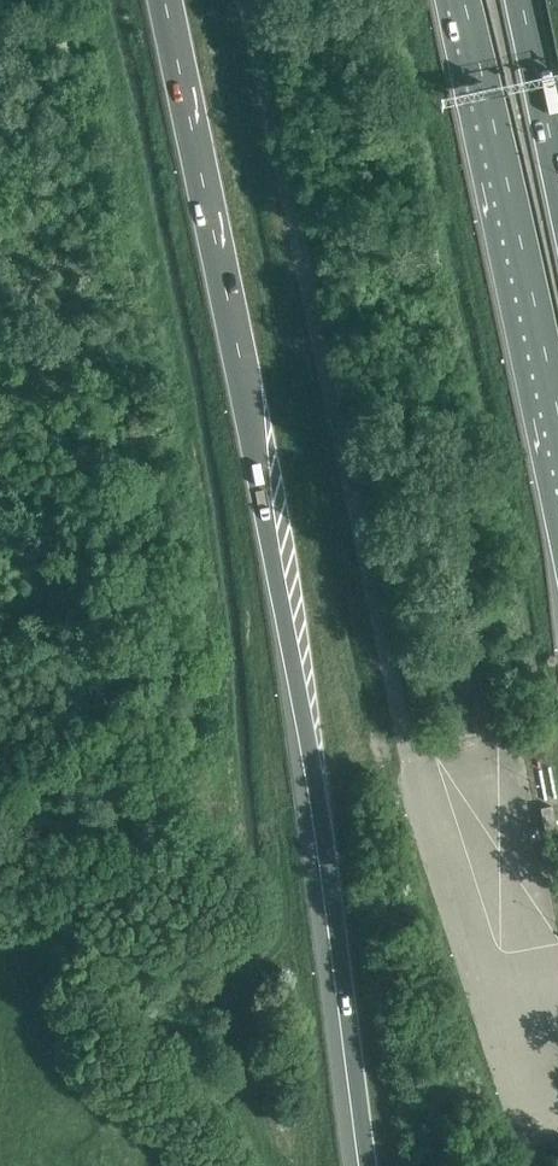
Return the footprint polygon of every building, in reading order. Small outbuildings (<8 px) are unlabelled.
[(540,807),(545,834),(557,831),(552,805),(540,807)]
